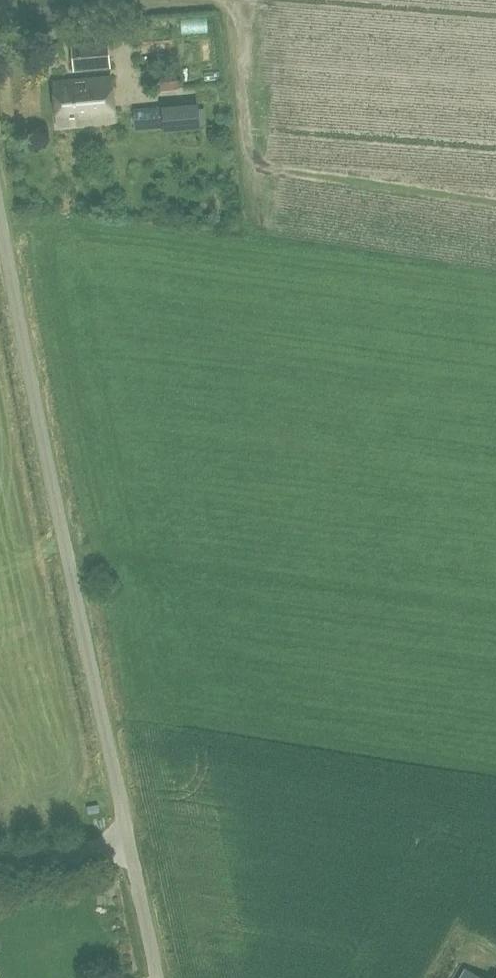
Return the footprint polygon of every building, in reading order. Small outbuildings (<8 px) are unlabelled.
[(74,69),(110,67),(109,41),(73,43),(74,69)] [(60,126),(116,121),(112,77),(55,83),(60,126)] [(162,106),(133,108),(135,130),(164,127),(164,130),(202,127),(199,104),(162,106)] [(466,968),(460,977),(483,977),(466,968)]
